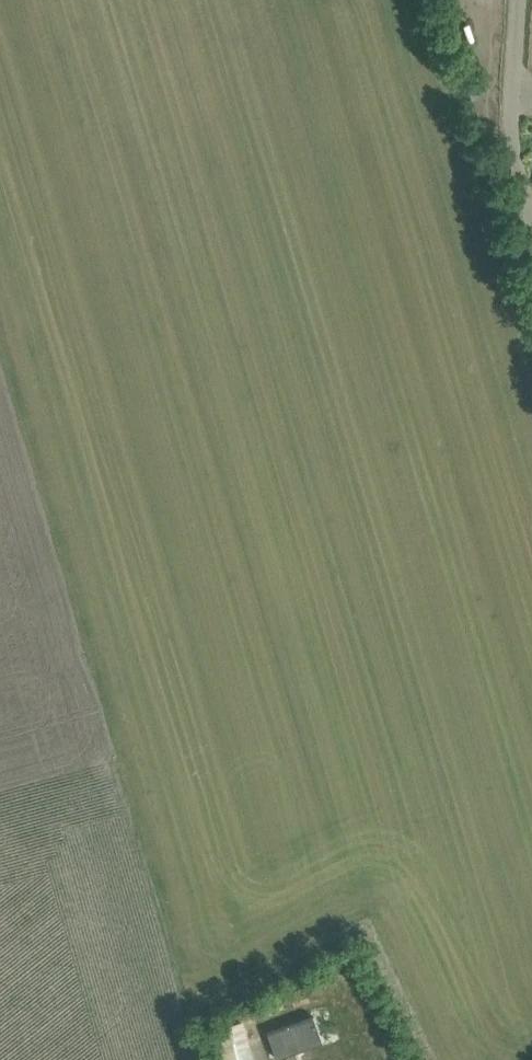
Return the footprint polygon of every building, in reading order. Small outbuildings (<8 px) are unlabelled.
[(219,1059),(254,1059),(242,1017),(209,1026),(219,1059)]
